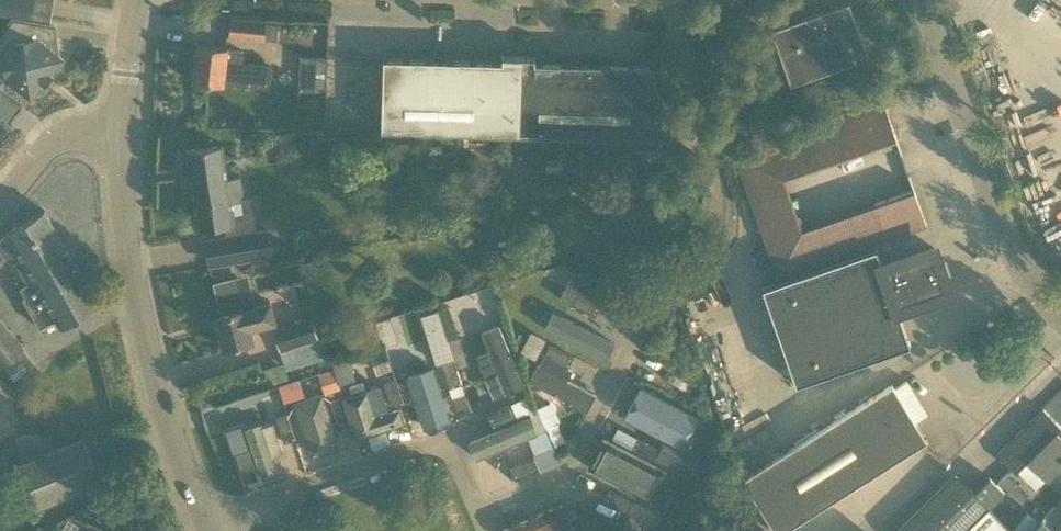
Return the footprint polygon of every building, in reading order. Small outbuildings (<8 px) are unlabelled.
[(31,17),(33,0),(0,0),(0,12),(31,17)] [(868,57),(849,2),(771,29),(790,84),(868,57)] [(266,22),(231,18),(229,37),(264,41),(266,22)] [(13,19),(0,34),(0,75),(5,78),(6,86),(14,86),(31,99),(42,85),(44,86),(53,75),(51,73),(63,59),(57,54),(54,25),(13,19)] [(239,56),(239,54),(239,49),(197,45),(193,81),(224,85),(224,84),(268,89),(270,67),(242,64),(243,57),(239,56)] [(519,57),(501,56),(501,62),(383,59),(382,81),(382,133),(517,136),(519,57)] [(535,57),(519,57),(517,136),(673,139),(653,66),(535,63),(535,57)] [(884,104),(810,129),(822,166),(876,147),(897,140),(884,104)] [(1,140),(13,125),(0,114),(0,141),(1,140)] [(619,142),(619,157),(642,158),(642,143),(619,142)] [(186,150),(197,229),(234,224),(230,201),(243,199),(240,177),(227,179),(222,145),(186,150)] [(914,190),(874,203),(887,239),(926,226),(914,190)] [(72,258),(44,210),(6,232),(0,239),(0,247),(5,258),(15,253),(30,282),(20,287),(20,288),(72,258)] [(268,228),(227,235),(232,264),(273,257),(268,228)] [(876,248),(872,250),(762,287),(795,385),(910,346),(897,309),(949,291),(934,248),(882,266),(876,248)] [(20,288),(25,297),(23,299),(40,329),(56,320),(61,328),(80,317),(99,306),(72,258),(20,288)] [(574,271),(565,287),(577,294),(600,306),(609,290),(574,271)] [(238,277),(213,283),(221,315),(214,316),(222,349),(244,344),(254,342),(251,329),(277,323),(272,300),(245,306),(238,277)] [(565,287),(559,299),(571,306),(572,304),(577,294),(565,287)] [(572,304),(595,317),(600,306),(577,294),(572,304)] [(553,308),(543,327),(604,357),(614,338),(553,308)] [(437,311),(422,315),(426,330),(442,325),(437,311)] [(281,349),(318,337),(311,317),(274,329),(281,349)] [(0,320),(0,368),(24,348),(0,320)] [(492,351),(477,357),(485,377),(500,370),(508,390),(510,393),(524,387),(498,327),(484,333),(492,351)] [(535,359),(545,340),(532,332),(521,352),(535,359)] [(447,342),(432,347),(437,363),(441,362),(452,359),(447,342)] [(573,357),(550,345),(545,355),(567,367),(573,357)] [(369,352),(377,375),(392,370),(385,347),(369,352)] [(569,370),(542,355),(540,358),(537,365),(534,363),(525,380),(584,412),(593,395),(564,379),(569,370)] [(465,356),(453,360),(457,371),(468,368),(465,356)] [(333,364),(340,384),(356,378),(349,358),(333,364)] [(441,362),(441,363),(449,388),(461,384),(457,371),(453,360),(452,359),(441,362)] [(328,394),(330,400),(342,396),(333,368),(318,373),(325,395),(328,394)] [(433,369),(407,378),(424,430),(450,422),(433,369)] [(403,403),(395,378),(384,382),(392,407),(403,403)] [(299,379),(279,386),(284,402),(304,395),(299,379)] [(394,426),(379,386),(366,390),(363,382),(350,386),(352,395),(343,398),(350,420),(356,438),(394,426)] [(743,477),(776,530),(783,530),(908,452),(927,440),(892,384),(873,396),(743,477)] [(641,387),(623,419),(681,450),(698,417),(641,387)] [(341,445),(323,392),(294,402),(312,455),(341,445)] [(270,395),(247,399),(249,411),(272,407),(270,395)] [(350,420),(343,398),(342,396),(330,400),(338,424),(350,420)] [(550,400),(535,406),(542,425),(557,419),(550,400)] [(493,427),(517,417),(512,405),(488,416),(493,427)] [(1060,468),(1060,467),(1060,437),(1056,432),(1060,427),(1043,409),(997,454),(1015,472),(1026,461),(1046,482),(1060,468)] [(274,418),(282,443),(294,439),(286,414),(274,418)] [(530,418),(469,443),(476,459),(527,438),(545,431),(543,427),(538,415),(530,418)] [(260,423),(246,428),(263,477),(277,472),(271,456),(283,452),(274,423),(261,427),(260,423)] [(30,511),(102,481),(84,437),(12,467),(30,511)] [(660,450),(636,437),(631,448),(654,460),(660,450)] [(605,440),(590,468),(648,499),(663,470),(605,440)] [(537,452),(533,454),(534,458),(539,470),(540,472),(559,464),(551,446),(537,452)] [(248,449),(236,454),(245,482),(258,478),(248,449)] [(534,458),(510,468),(515,480),(539,470),(534,458)] [(898,530),(1012,530),(1011,530),(989,509),(1005,492),(989,477),(974,493),(955,474),(939,490),(917,512),(898,530)] [(627,512),(632,501),(609,488),(604,499),(627,512)] [(504,528),(505,530),(565,530),(564,527),(561,528),(560,526),(569,522),(561,505),(504,528)] [(1011,530),(1012,530),(1030,530),(1038,521),(1027,512),(1011,530)] [(1041,519),(1038,521),(1030,530),(1056,530),(1041,519)]
